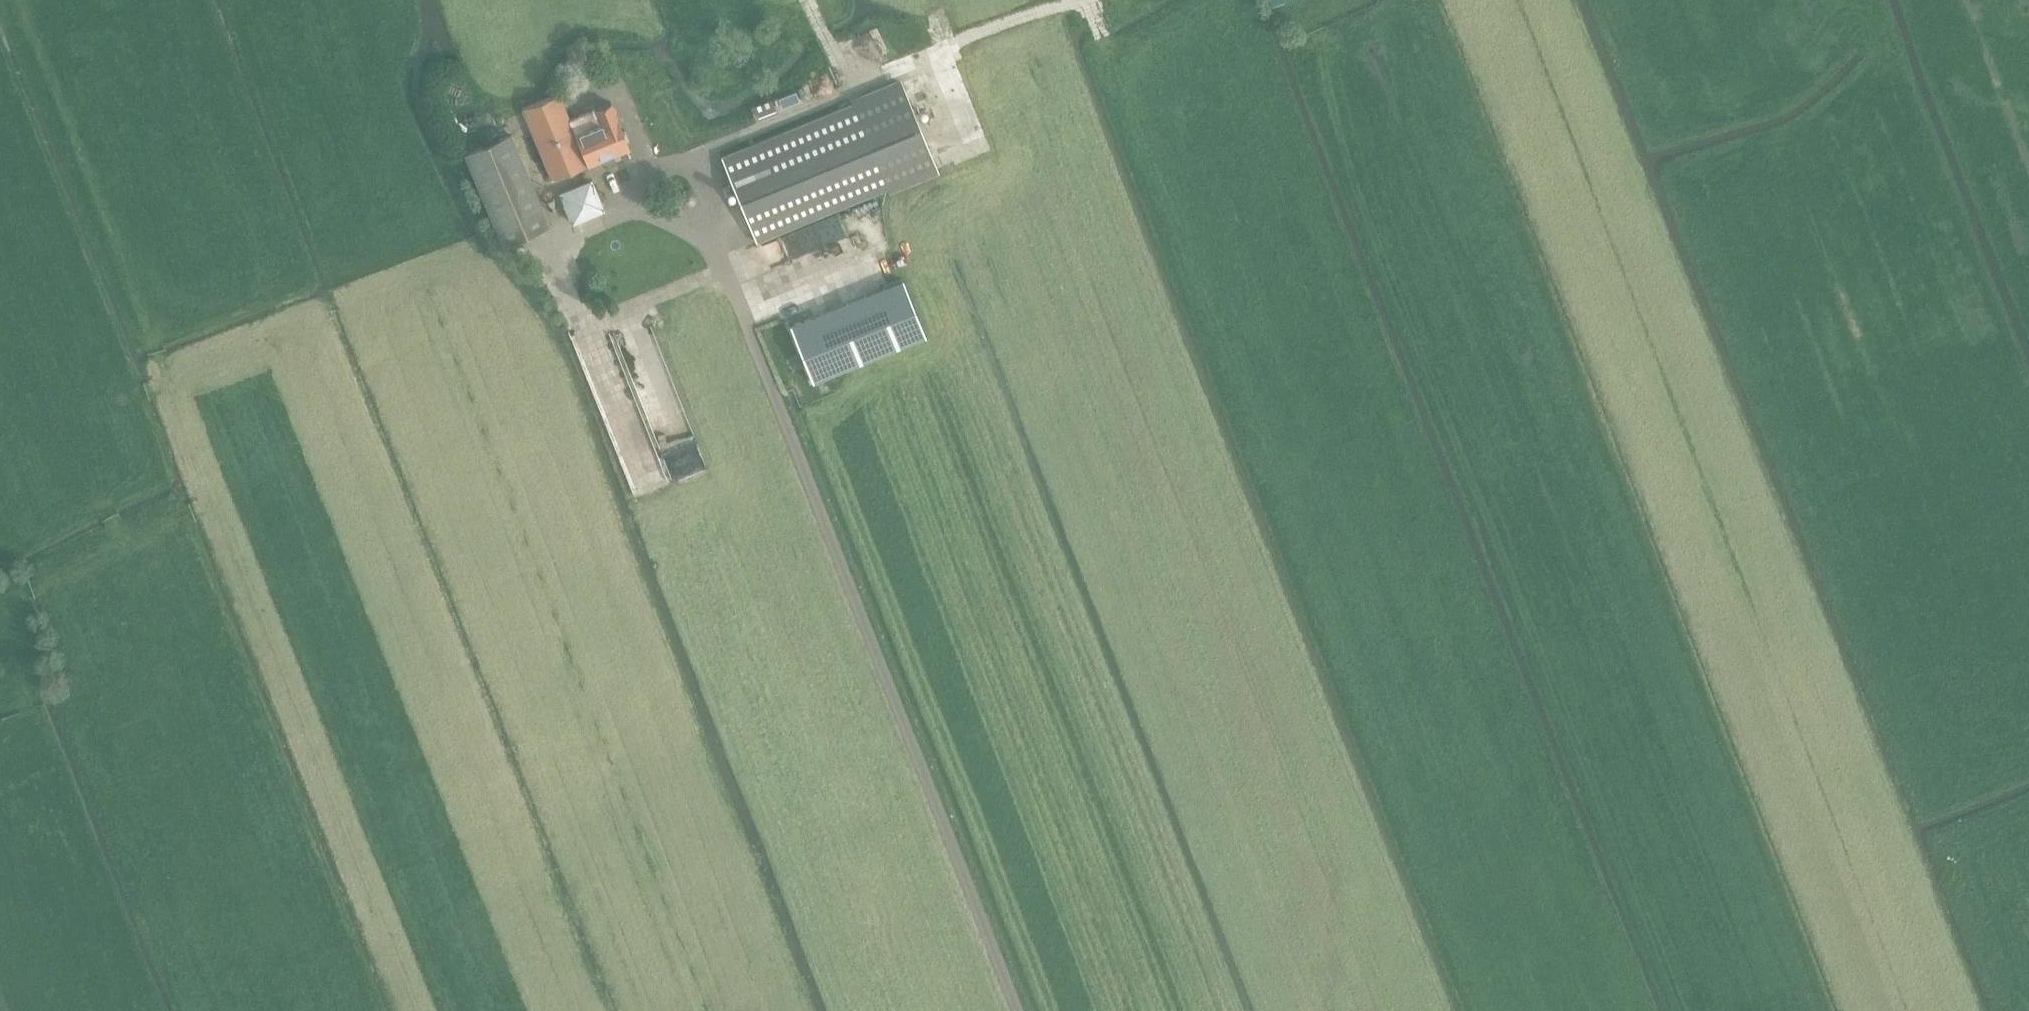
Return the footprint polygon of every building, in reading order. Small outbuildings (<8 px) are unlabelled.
[(607,81),(616,78),(609,59),(599,63),(607,81)] [(756,240),(886,187),(889,194),(940,173),(901,79),(850,100),(852,104),(722,157),(756,240)] [(625,143),(628,141),(624,131),(621,133),(608,101),(568,118),(557,93),(521,107),(551,179),(627,148),(625,143)] [(502,243),(548,224),(511,133),(464,152),(502,243)] [(592,179),(559,193),(573,224),(606,211),(592,179)] [(682,200),(682,201),(682,202),(682,203),(682,204),(683,204),(683,205),(684,205),(684,206),(685,206),(685,207),(686,207),(687,207),(688,207),(689,207),(690,207),(691,207),(692,207),(692,206),(693,206),(694,206),(694,205),(695,204),(695,203),(696,203),(696,202),(696,201),(696,200),(696,199),(696,198),(695,198),(695,197),(695,196),(694,196),(694,195),(693,195),(693,194),(692,194),(691,194),(691,193),(690,193),(689,193),(688,193),(687,193),(686,193),(686,194),(685,194),(684,195),(683,195),(683,196),(683,197),(682,197),(682,198),(682,199),(682,200)] [(907,282),(791,325),(815,381),(929,336),(907,282)] [(577,343),(591,337),(592,341),(609,335),(601,316),(571,329),(577,343)] [(657,325),(624,330),(628,363),(661,358),(657,325)] [(613,434),(634,494),(670,482),(649,421),(613,434)]
